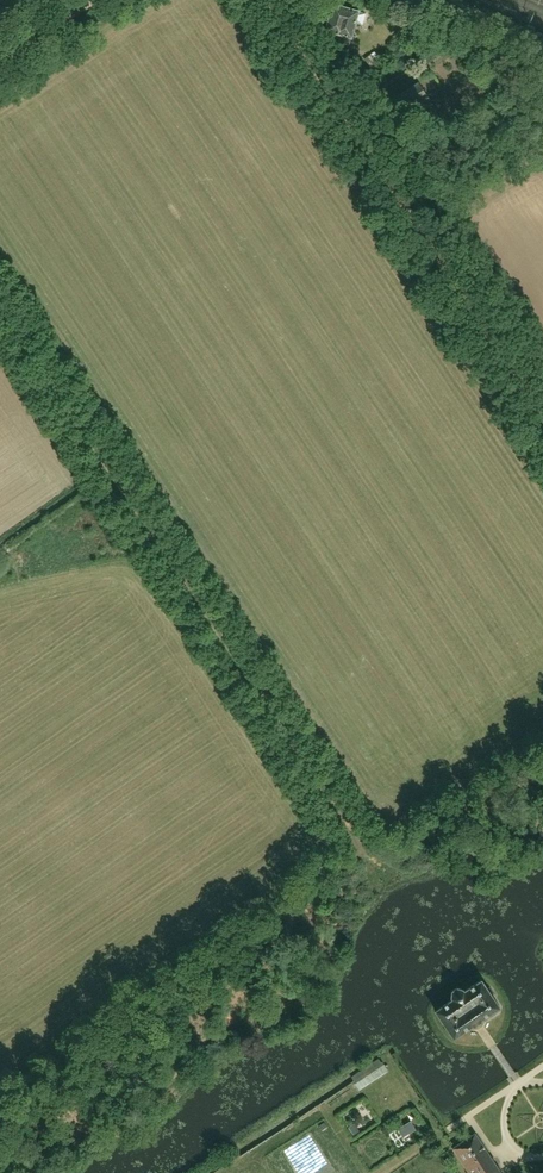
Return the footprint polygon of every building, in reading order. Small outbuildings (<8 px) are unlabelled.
[(366,13),(358,12),(359,10),(333,2),(324,30),(333,33),(332,35),(339,37),(337,42),(348,45),(350,38),(355,23),(363,25),(366,13)] [(457,987),(452,990),(452,996),(453,998),(436,1010),(454,1037),(500,1006),(481,979),(464,990),(463,988),(457,987)] [(381,1062),(378,1058),(351,1076),(354,1080),(352,1081),(359,1091),(390,1071),(383,1061),(381,1062)] [(409,1134),(416,1129),(410,1121),(403,1125),(409,1134)] [(476,1132),(455,1147),(472,1172),(503,1172),(476,1132)]
